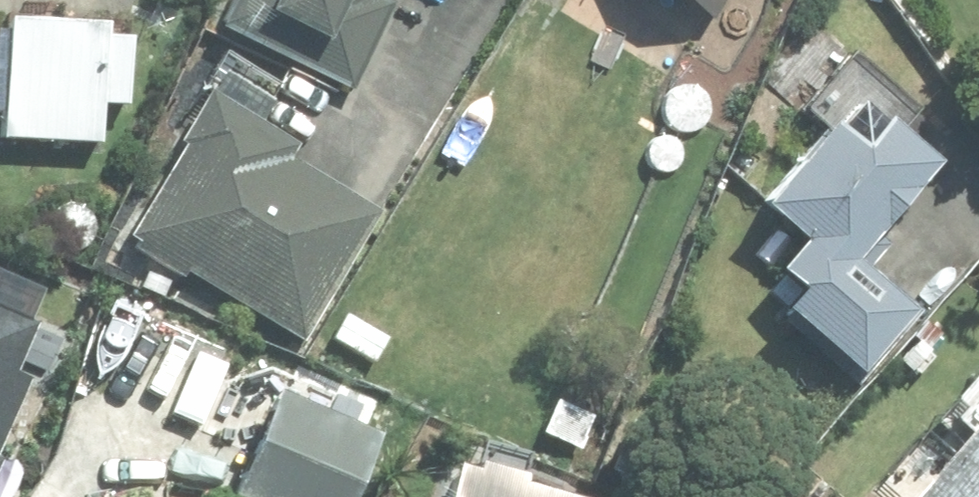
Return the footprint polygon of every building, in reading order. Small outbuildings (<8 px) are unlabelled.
[(377,0),(232,0),(216,37),(348,97),(389,8),(376,1),(377,0)] [(706,30),(724,0),(657,0),(706,30)] [(101,48),(102,33),(2,30),(2,39),(0,39),(0,150),(98,153),(100,115),(126,115),(128,49),(101,48)] [(185,284),(302,348),(374,217),(286,168),(294,154),(205,103),(174,156),(178,159),(126,250),(133,254),(130,259),(181,288),(185,284)] [(778,331),(855,392),(916,315),(868,277),(887,253),(881,249),(933,182),(881,141),(857,170),(825,144),(757,230),(768,239),(752,260),(769,275),(786,253),(796,262),(770,294),(794,312),(778,331)] [(30,384),(16,378),(36,333),(0,317),(0,453),(30,384)] [(345,318),(329,348),(372,371),(388,341),(345,318)] [(234,496),(355,496),(375,451),(272,406),(234,496)] [(927,496),(978,496),(978,438),(927,496)] [(444,496),(509,496),(511,488),(471,478),(468,490),(447,484),(444,496)]
